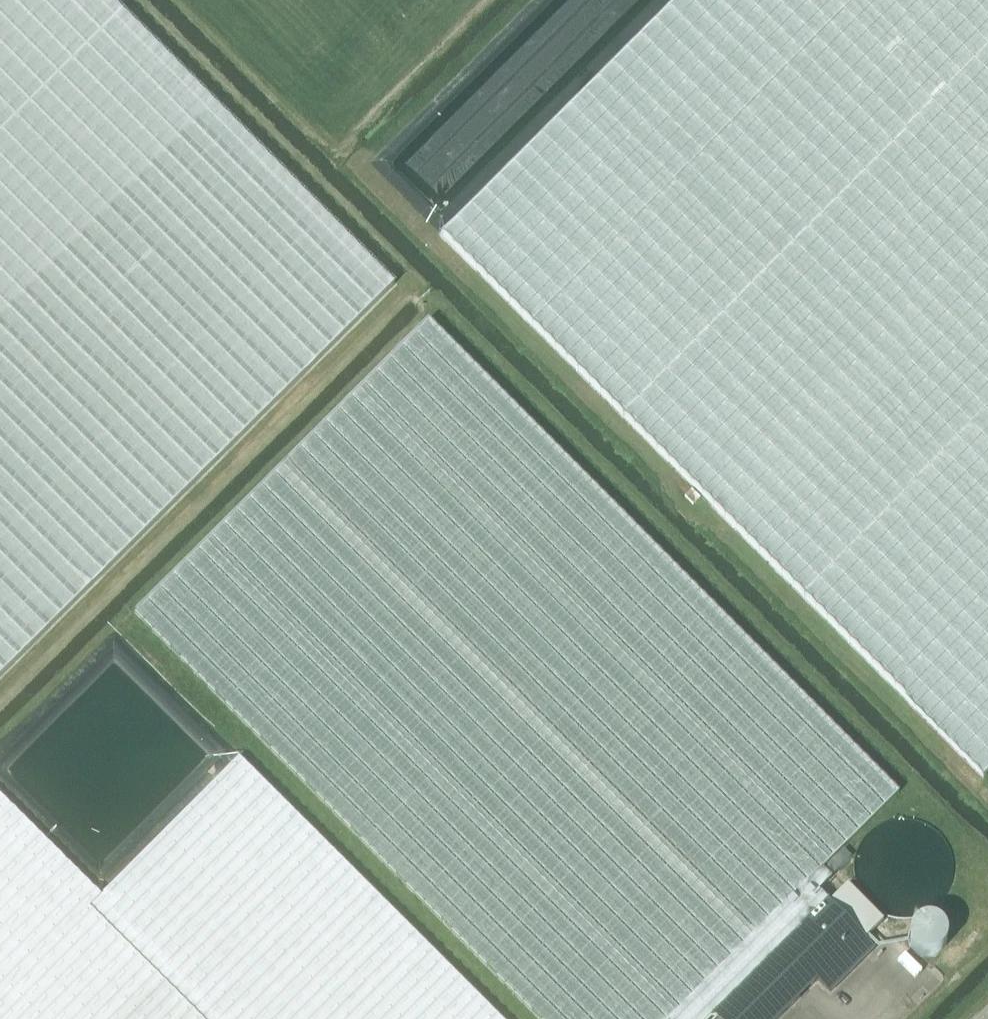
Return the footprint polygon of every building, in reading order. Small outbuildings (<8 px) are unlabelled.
[(394,285),(110,0),(0,0),(0,677),(394,285)] [(441,235),(985,778),(987,776),(987,0),(676,0),(441,235)] [(818,890),(830,877),(821,867),(898,791),(428,317),(133,610),(539,1018),(706,1018),(712,1013),(718,1018),(775,1018),(816,978),(829,991),(874,946),(865,937),(882,921),(847,885),(829,901),(818,890)] [(683,496),(693,505),(700,498),(690,488),(683,496)] [(237,755),(99,894),(0,796),(0,1018),(498,1018),(237,755)] [(928,826),(925,824),(921,822),(917,821),(914,820),(911,820),(904,819),(900,819),(897,820),(892,821),(890,821),(887,822),(883,823),(879,825),(876,828),(872,830),(870,832),(866,836),(864,838),(863,840),(861,843),(859,847),(857,851),(856,854),(855,856),(854,860),(854,863),(854,867),(854,871),(854,874),(854,877),(855,880),(856,884),(857,886),(858,890),(860,893),(861,895),(862,897),(865,901),(867,903),(869,905),(873,909),(877,911),(880,913),(882,914),(885,915),(890,917),(896,918),(900,919),(902,919),(908,919),(911,918),(915,917),(919,916),(923,915),(927,913),(930,911),(932,909),(937,906),(940,903),(941,901),(943,899),(945,897),(946,894),(948,891),(950,887),(950,886),(951,883),(952,881),(953,876),(953,873),(953,868),(953,864),(953,862),(952,857),(951,856),(951,853),(949,850),(947,846),(946,844),(943,839),(941,836),(939,834),(935,831),(931,828),(928,826)] [(849,855),(842,848),(827,863),(834,870),(849,855)] [(909,934),(909,937),(909,941),(910,944),(912,947),(913,949),(914,950),(916,952),(918,953),(921,955),(924,956),(928,956),(931,956),(934,955),(937,953),(939,952),(942,949),(944,947),(945,944),(946,941),(946,937),(946,934),(945,931),(944,928),(942,926),(939,923),(937,921),(934,920),(931,919),(928,919),(924,919),(921,920),(918,921),(916,923),(913,926),(912,928),(910,931),(909,934)]
